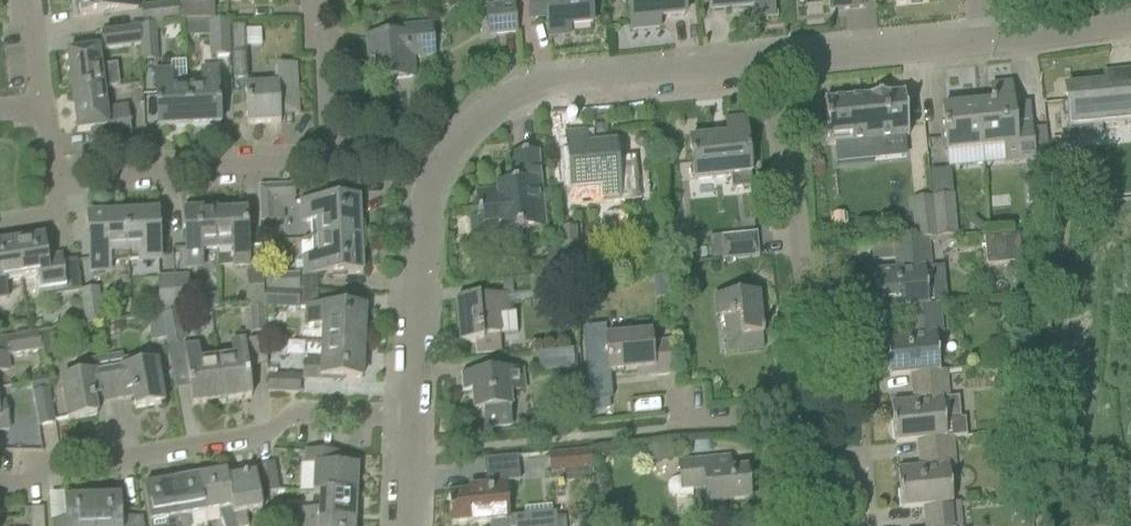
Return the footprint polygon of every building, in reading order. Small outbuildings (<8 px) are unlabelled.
[(80,16),(138,9),(137,0),(78,0),(80,16)] [(516,35),(514,0),(507,0),(491,1),(492,5),(485,6),(487,37),(516,35)] [(529,19),(547,18),(549,38),(569,36),(568,27),(592,25),(590,0),(527,0),(529,19)] [(631,30),(658,28),(657,19),(685,16),(683,0),(628,0),(631,30)] [(711,12),(753,8),(753,18),(774,16),(772,0),(710,0),(711,12)] [(845,10),(862,8),(861,0),(844,0),(845,10)] [(212,20),(213,1),(203,1),(203,4),(177,5),(179,22),(212,20)] [(177,5),(175,5),(175,3),(138,8),(141,27),(155,25),(179,22),(177,5)] [(209,58),(230,57),(228,22),(206,23),(209,58)] [(140,63),(158,62),(155,25),(141,27),(139,27),(140,45),(140,46),(139,46),(140,63)] [(413,59),(434,57),(431,25),(388,29),(389,36),(365,39),(367,61),(374,60),(376,82),(398,80),(397,70),(414,69),(413,59)] [(244,26),(230,27),(233,80),(247,80),(244,26)] [(140,46),(140,45),(139,27),(99,32),(102,51),(139,46),(140,46)] [(72,94),(104,90),(99,50),(67,54),(72,94)] [(279,107),(297,106),(295,65),(276,66),(277,84),(244,85),(246,125),(280,123),(279,107)] [(220,126),(219,104),(217,68),(200,68),(200,87),(186,88),(189,128),(220,126)] [(186,78),(172,79),(172,70),(155,71),(158,129),(189,128),(186,88),(186,78)] [(1104,75),(1105,85),(1065,89),(1070,140),(1101,137),(1100,128),(1130,126),(1130,73),(1104,75)] [(1031,128),(1015,129),(1010,85),(991,87),(992,104),(978,105),(982,151),(1001,149),(1003,167),(1034,164),(1031,128)] [(127,107),(106,110),(104,90),(72,94),(77,133),(103,129),(105,143),(131,140),(127,107)] [(904,95),(824,103),(828,146),(834,145),(836,164),(873,160),(872,141),(908,138),(904,95)] [(946,154),(982,151),(978,105),(942,109),(946,154)] [(729,189),(752,187),(745,119),(725,121),(727,137),(689,141),(693,183),(729,180),(729,189)] [(585,134),(566,136),(571,190),(600,187),(601,200),(639,197),(635,157),(616,159),(614,145),(586,148),(585,134)] [(544,228),(539,175),(537,153),(510,155),(513,185),(496,186),(497,192),(476,193),(478,210),(477,210),(477,217),(467,217),(470,246),(502,243),(501,232),(544,228)] [(279,186),(258,187),(259,209),(260,224),(274,223),(273,201),(294,200),(293,186),(279,186)] [(937,239),(956,237),(951,197),(933,199),(937,239)] [(928,240),(935,239),(931,199),(912,201),(916,241),(928,240)] [(312,239),(360,237),(358,200),(301,202),(302,224),(311,224),(312,239)] [(218,269),(215,211),(215,205),(183,206),(187,272),(203,271),(202,255),(216,254),(217,269),(218,269)] [(245,207),(215,208),(215,205),(215,211),(218,269),(232,268),(232,270),(248,269),(245,207)] [(159,265),(158,236),(157,214),(126,216),(128,263),(137,262),(137,266),(159,265)] [(110,264),(128,263),(126,216),(88,217),(91,275),(111,274),(110,264)] [(561,272),(579,270),(575,228),(557,230),(561,272)] [(755,233),(708,237),(711,259),(722,258),(722,260),(757,256),(755,233)] [(986,266),(1021,263),(1019,236),(983,239),(986,266)] [(301,277),(362,274),(360,237),(312,239),(313,257),(300,258),(301,277)] [(48,264),(47,259),(44,238),(15,242),(21,279),(37,276),(40,293),(66,288),(62,262),(48,264)] [(930,269),(928,240),(916,241),(893,243),(895,271),(873,273),(877,312),(904,309),(904,310),(939,306),(939,305),(928,306),(925,270),(930,269)] [(21,279),(15,242),(0,245),(0,301),(6,300),(3,282),(21,279)] [(262,277),(261,278),(261,271),(245,272),(246,309),(263,308),(263,290),(262,277)] [(263,290),(299,292),(298,276),(262,277),(263,290)] [(161,314),(175,312),(174,277),(156,277),(158,314),(161,314)] [(175,312),(190,311),(188,277),(174,277),(175,312)] [(546,280),(529,281),(530,293),(547,292),(546,280)] [(84,326),(104,323),(98,288),(79,291),(84,326)] [(299,310),(299,292),(263,290),(263,308),(263,309),(299,310)] [(763,331),(761,331),(757,295),(714,299),(716,319),(724,318),(728,353),(763,349),(761,335),(764,335),(763,331)] [(512,315),(508,315),(506,296),(455,301),(459,345),(474,343),(476,355),(498,353),(496,337),(514,335),(512,315)] [(935,335),(942,334),(939,306),(904,310),(907,337),(884,339),(888,377),(910,375),(945,372),(945,370),(939,371),(935,335)] [(264,333),(263,309),(263,308),(246,309),(246,310),(249,310),(249,334),(264,333)] [(364,310),(342,309),(305,308),(304,327),(320,327),(319,343),(362,346),(364,310)] [(175,312),(161,314),(162,316),(166,339),(168,346),(183,343),(178,315),(190,314),(190,311),(175,312)] [(166,339),(162,316),(161,314),(158,314),(158,315),(146,317),(151,342),(166,339)] [(605,326),(583,328),(589,401),(612,399),(609,373),(647,370),(647,376),(670,374),(667,342),(651,343),(650,334),(606,338),(605,326)] [(43,360),(58,358),(54,331),(39,333),(42,351),(43,360)] [(42,351),(39,333),(4,339),(6,355),(7,357),(42,351)] [(251,398),(248,376),(244,339),(229,341),(231,356),(216,358),(222,401),(251,398)] [(1078,360),(1080,343),(1069,341),(1067,358),(1078,360)] [(361,379),(362,346),(319,343),(318,361),(304,361),(304,380),(342,382),(343,379),(361,379)] [(216,358),(200,360),(198,346),(184,347),(189,388),(191,405),(222,401),(216,358)] [(538,372),(573,369),(571,352),(536,355),(538,372)] [(7,357),(6,355),(0,356),(0,374),(9,373),(7,357)] [(164,405),(160,383),(156,362),(126,367),(125,362),(107,365),(113,397),(132,394),(135,409),(164,405)] [(94,401),(113,397),(107,365),(95,367),(96,372),(60,379),(68,421),(97,416),(94,401)] [(942,401),(948,400),(945,372),(910,375),(913,402),(891,405),(894,443),(965,436),(964,419),(944,421),(942,401)] [(508,393),(523,392),(521,373),(467,377),(468,386),(463,387),(464,393),(472,392),(474,412),(484,411),(485,429),(511,426),(509,408),(510,408),(508,393)] [(298,393),(299,377),(268,376),(268,392),(298,393)] [(51,408),(54,408),(49,381),(32,384),(33,392),(30,392),(37,427),(54,424),(51,408)] [(0,403),(0,432),(9,430),(5,403),(0,403)] [(952,438),(965,437),(965,436),(894,443),(894,444),(917,442),(920,469),(897,471),(901,510),(923,508),(959,504),(959,503),(952,504),(949,467),(955,467),(952,438)] [(645,464),(671,462),(670,446),(644,449),(645,464)] [(591,471),(589,452),(589,451),(547,455),(549,475),(591,471)] [(338,466),(339,453),(305,452),(304,465),(314,466),(313,493),(356,495),(357,466),(338,466)] [(666,486),(666,490),(668,495),(671,498),(677,499),(682,499),(692,498),(692,493),(702,492),(703,505),(726,502),(749,500),(746,470),(730,472),(729,458),(709,460),(678,463),(680,479),(673,480),(669,482),(666,486)] [(279,491),(278,485),(274,463),(260,465),(265,494),(279,491)] [(258,490),(254,468),(226,473),(236,525),(248,525),(246,514),(261,511),(258,490)] [(448,494),(451,524),(472,522),(472,525),(490,523),(490,525),(553,525),(552,514),(551,514),(524,517),(508,518),(505,483),(519,482),(518,471),(490,473),(485,474),(487,487),(468,489),(468,493),(448,494)] [(226,473),(199,478),(206,515),(217,513),(222,525),(236,525),(226,473)] [(206,515),(199,478),(172,483),(179,525),(192,525),(191,517),(206,515)] [(172,483),(143,488),(150,525),(179,525),(172,483)] [(121,519),(120,492),(92,493),(93,525),(144,525),(143,518),(121,519)] [(92,493),(63,494),(64,521),(50,521),(50,525),(93,525),(92,493)] [(354,523),(356,495),(313,493),(317,494),(317,509),(297,508),(298,509),(289,509),(289,520),(287,520),(297,521),(354,523)] [(959,504),(923,508),(925,525),(961,525),(959,504)] [(43,509),(29,509),(29,525),(43,525),(43,509)]
